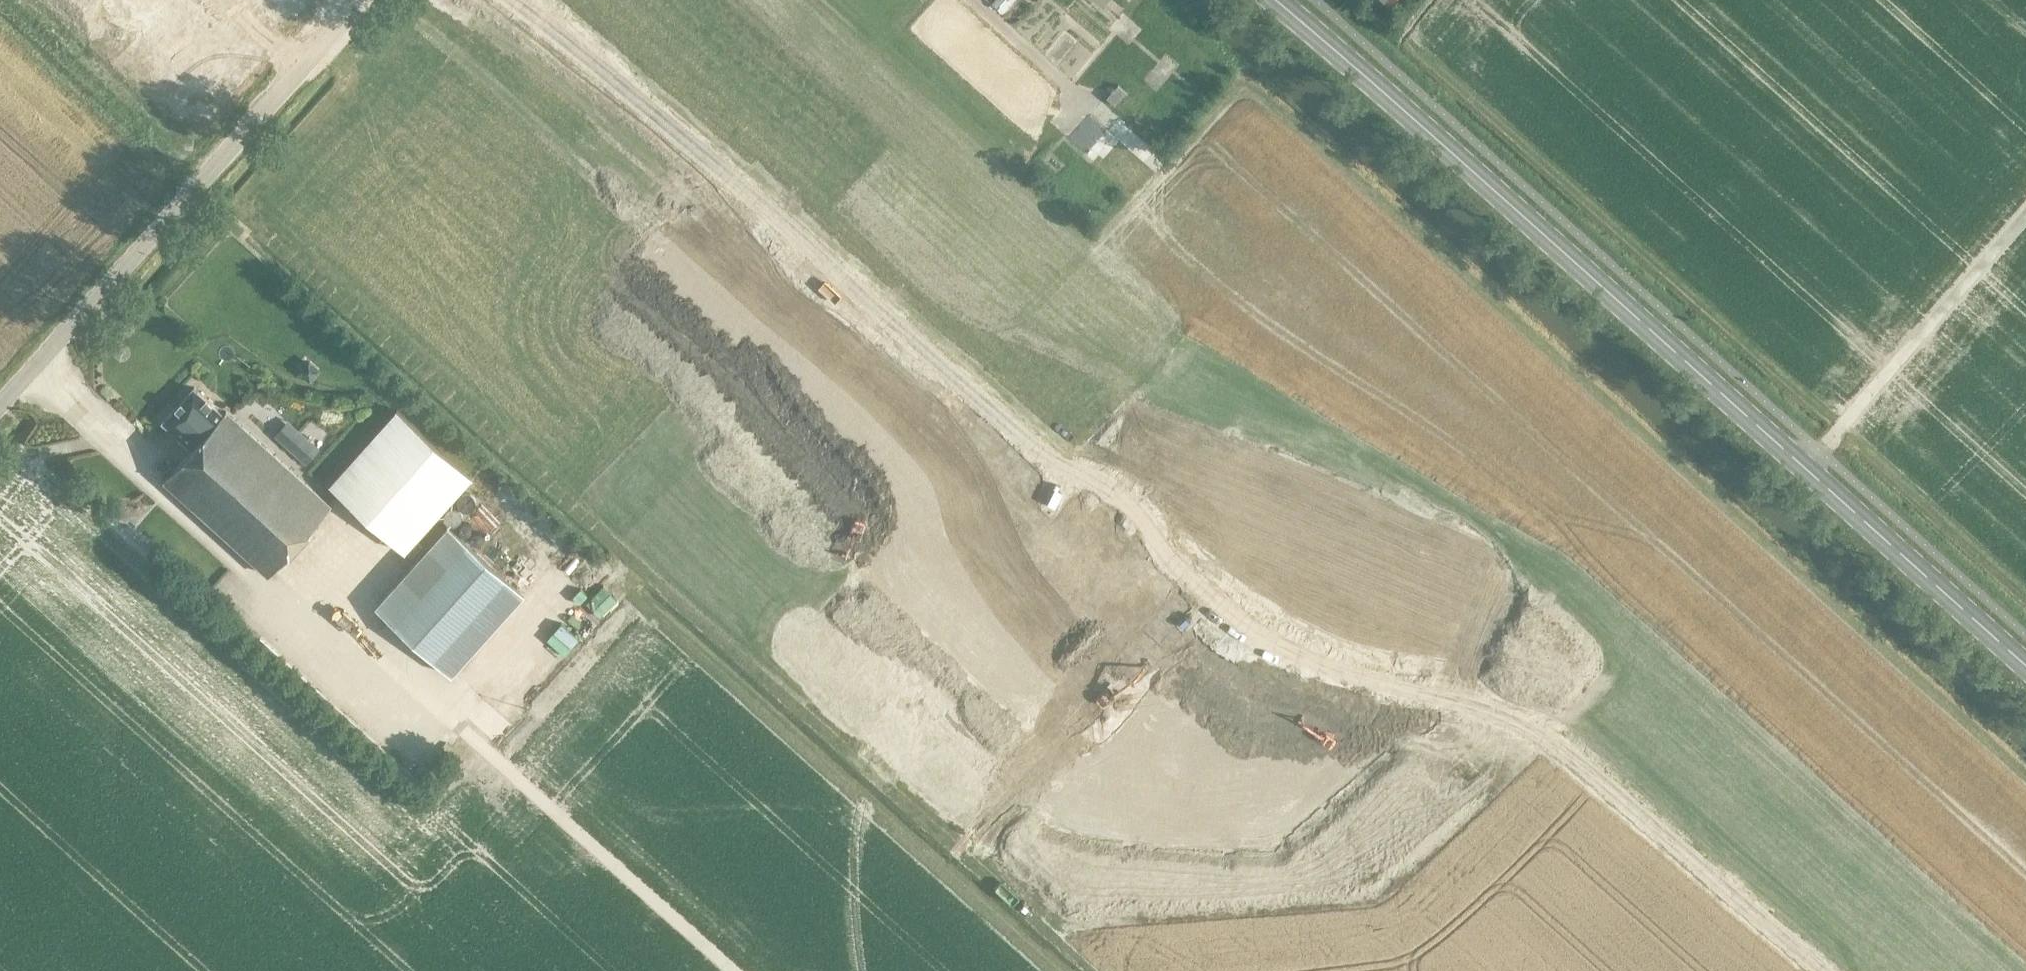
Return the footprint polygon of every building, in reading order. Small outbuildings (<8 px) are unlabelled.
[(1002,12),(1014,0),(993,0),(991,1),(1002,12)] [(1119,84),(1107,97),(1116,105),(1128,92),(1119,84)] [(194,386),(173,410),(163,421),(192,448),(164,479),(270,574),(332,505),(226,411),(224,413),(194,386)] [(397,409),(330,484),(405,551),(472,476),(397,409)] [(290,416),(281,425),(312,455),(321,446),(290,416)] [(453,675),(455,672),(526,594),(449,524),(376,605),(453,675)]
